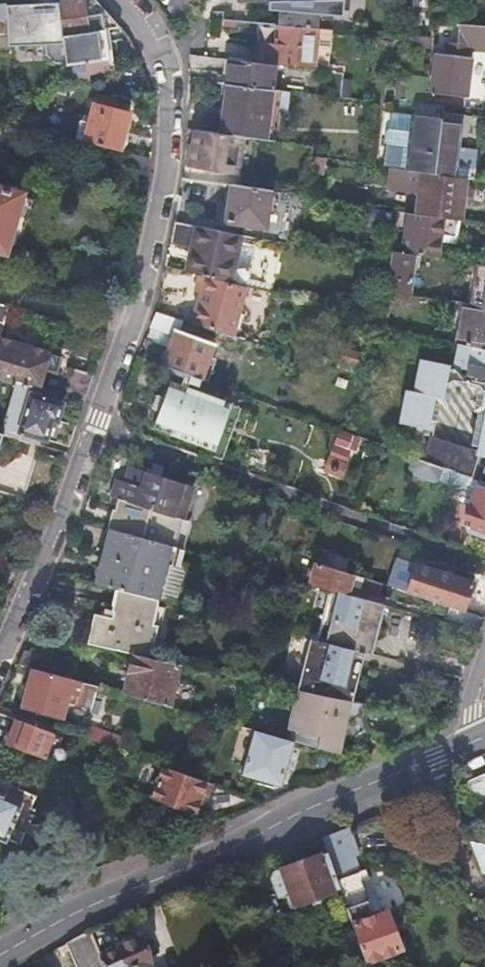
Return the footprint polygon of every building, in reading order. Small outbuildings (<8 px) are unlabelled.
[(57,0),(41,0),(41,4),(0,9),(0,58),(7,57),(6,49),(42,45),(43,56),(51,65),(62,63),(62,61),(60,37),(58,11),(57,3),(57,0)] [(125,38),(96,0),(73,0),(57,3),(58,11),(60,37),(62,61),(110,58),(110,66),(116,65),(114,39),(125,38)] [(198,0),(169,0),(167,6),(173,22),(189,27),(192,21),(193,16),(198,0)] [(238,6),(270,5),(269,12),(279,13),(278,29),(317,32),(318,32),(319,17),(323,17),(324,11),(333,12),(348,13),(349,0),(238,0),(238,6)] [(414,40),(430,42),(431,26),(431,0),(415,0),(414,40)] [(319,17),(318,32),(331,33),(333,12),(324,11),(323,17),(319,17)] [(430,42),(429,57),(433,58),(429,91),(426,91),(425,106),(462,110),(467,60),(457,59),(458,50),(484,51),(484,28),(431,26),(430,42)] [(259,49),(257,66),(274,68),(274,66),(312,70),(311,73),(314,73),(314,68),(327,69),(331,33),(318,32),(317,32),(278,29),(275,51),(259,49)] [(228,61),(225,86),(270,92),(271,92),(274,68),(257,66),(228,61)] [(403,103),(425,106),(426,91),(428,80),(406,78),(403,103)] [(225,86),(219,135),(264,142),(270,92),(225,86)] [(85,139),(119,149),(130,112),(114,107),(117,99),(97,93),(95,102),(90,121),(81,118),(76,137),(85,139)] [(438,122),(434,179),(467,183),(473,183),(474,172),(454,170),(459,118),(439,116),(438,122)] [(434,179),(438,122),(410,120),(408,136),(386,134),(383,137),(382,147),(384,150),(384,151),(381,151),(380,171),(415,176),(434,179)] [(219,135),(194,132),(188,171),(233,178),(235,162),(268,167),(272,143),(264,142),(219,135)] [(312,152),(310,162),(332,165),(334,155),(312,152)] [(344,153),(342,164),(356,166),(358,155),(344,153)] [(415,176),(410,220),(455,225),(461,226),(467,183),(434,179),(415,176)] [(266,191),(228,184),(221,221),(258,229),(266,191)] [(8,253),(11,243),(7,240),(5,239),(14,208),(0,204),(0,258),(8,253)] [(188,246),(194,224),(174,219),(169,241),(188,246)] [(410,220),(406,219),(402,254),(413,256),(436,259),(438,246),(452,248),(455,225),(410,220)] [(183,268),(202,274),(226,281),(230,263),(246,266),(251,244),(252,244),(253,237),(237,233),(194,224),(188,246),(183,268)] [(393,253),(387,293),(408,296),(413,256),(402,254),(393,253)] [(230,263),(226,281),(243,285),(247,266),(246,266),(230,263)] [(193,325),(229,337),(244,285),(243,285),(226,281),(202,274),(197,291),(203,293),(193,325)] [(430,299),(464,304),(473,305),(474,292),(433,286),(430,299)] [(458,344),(484,351),(484,307),(473,305),(464,304),(458,344)] [(162,366),(202,381),(214,345),(173,331),(162,366)] [(35,393),(41,369),(52,373),(53,371),(57,357),(0,341),(0,382),(35,393)] [(457,383),(464,385),(468,390),(484,395),(484,351),(458,344),(456,344),(451,365),(419,357),(415,375),(442,383),(452,386),(457,383)] [(46,396),(80,406),(90,376),(63,367),(61,372),(58,373),(53,371),(52,373),(41,369),(35,393),(46,396)] [(452,386),(442,383),(415,375),(411,391),(402,388),(395,423),(423,429),(426,417),(429,417),(432,415),(435,404),(438,405),(442,404),(444,402),(448,388),(452,386)] [(165,398),(160,413),(155,428),(213,450),(229,404),(171,383),(165,398)] [(469,455),(469,457),(472,458),(484,461),(484,395),(468,390),(470,394),(466,411),(467,415),(471,418),(466,436),(468,441),(472,444),(469,455)] [(153,411),(160,413),(165,398),(158,396),(153,411)] [(40,439),(43,432),(49,433),(57,406),(34,399),(32,406),(21,403),(13,431),(40,439)] [(340,431),(322,470),(342,479),(360,440),(340,431)] [(423,444),(418,459),(448,470),(462,476),(465,476),(472,458),(469,457),(469,455),(423,444)] [(181,518),(193,484),(195,479),(125,455),(111,494),(181,518)] [(418,459),(411,456),(405,470),(407,475),(432,484),(436,482),(461,491),(466,477),(465,476),(462,476),(448,470),(418,459)] [(466,504),(475,480),(466,477),(461,491),(457,490),(454,492),(454,496),(455,500),(466,504)] [(475,480),(466,504),(460,522),(462,524),(461,527),(463,532),(484,540),(484,484),(475,480)] [(91,487),(80,520),(120,534),(126,518),(175,534),(181,518),(111,494),(91,487)] [(103,530),(87,586),(114,592),(153,602),(169,548),(103,530)] [(318,549),(314,562),(344,572),(348,559),(318,549)] [(313,562),(304,586),(325,592),(341,596),(349,574),(344,572),(314,562),(313,562)] [(446,606),(461,611),(470,581),(414,564),(405,592),(446,606)] [(369,580),(356,576),(352,589),(365,593),(369,580)] [(85,645),(130,654),(150,658),(159,627),(152,626),(159,603),(153,602),(114,592),(109,612),(100,610),(98,618),(92,616),(85,645)] [(325,592),(312,641),(363,654),(368,655),(383,608),(341,596),(325,592)] [(475,634),(480,618),(461,611),(446,606),(441,625),(475,634)] [(368,655),(363,654),(312,641),(307,640),(294,688),(303,690),(308,692),(349,700),(355,702),(369,656),(368,655)] [(21,652),(15,666),(28,669),(44,674),(47,660),(21,652)] [(130,654),(118,694),(165,707),(177,664),(150,658),(130,654)] [(44,674),(28,669),(18,709),(55,719),(60,704),(84,711),(91,686),(44,674)] [(292,742),(339,755),(345,728),(362,717),(365,703),(355,702),(349,700),(308,692),(303,690),(292,742)] [(82,719),(76,737),(113,750),(118,752),(124,734),(82,719)] [(15,722),(6,745),(63,767),(67,753),(48,745),(52,736),(15,722)] [(251,801),(260,803),(274,798),(268,784),(276,787),(290,741),(252,731),(239,778),(251,801)] [(156,766),(145,797),(188,813),(200,782),(183,775),(156,766)] [(484,803),(484,773),(471,777),(479,805),(484,803)] [(5,843),(21,805),(2,797),(5,789),(4,783),(0,781),(0,841),(5,843)] [(348,829),(321,839),(327,854),(340,892),(367,966),(402,953),(387,915),(374,920),(369,907),(380,904),(367,869),(358,872),(353,859),(359,857),(348,829)] [(473,842),(471,849),(481,873),(484,874),(484,844),(473,842)] [(340,892),(327,854),(274,873),(271,884),(279,905),(288,902),(294,914),(298,913),(300,907),(340,892)] [(107,966),(153,966),(151,961),(155,960),(146,936),(142,938),(136,932),(126,936),(119,919),(93,929),(107,966)] [(93,929),(70,942),(80,966),(107,966),(93,929)]
